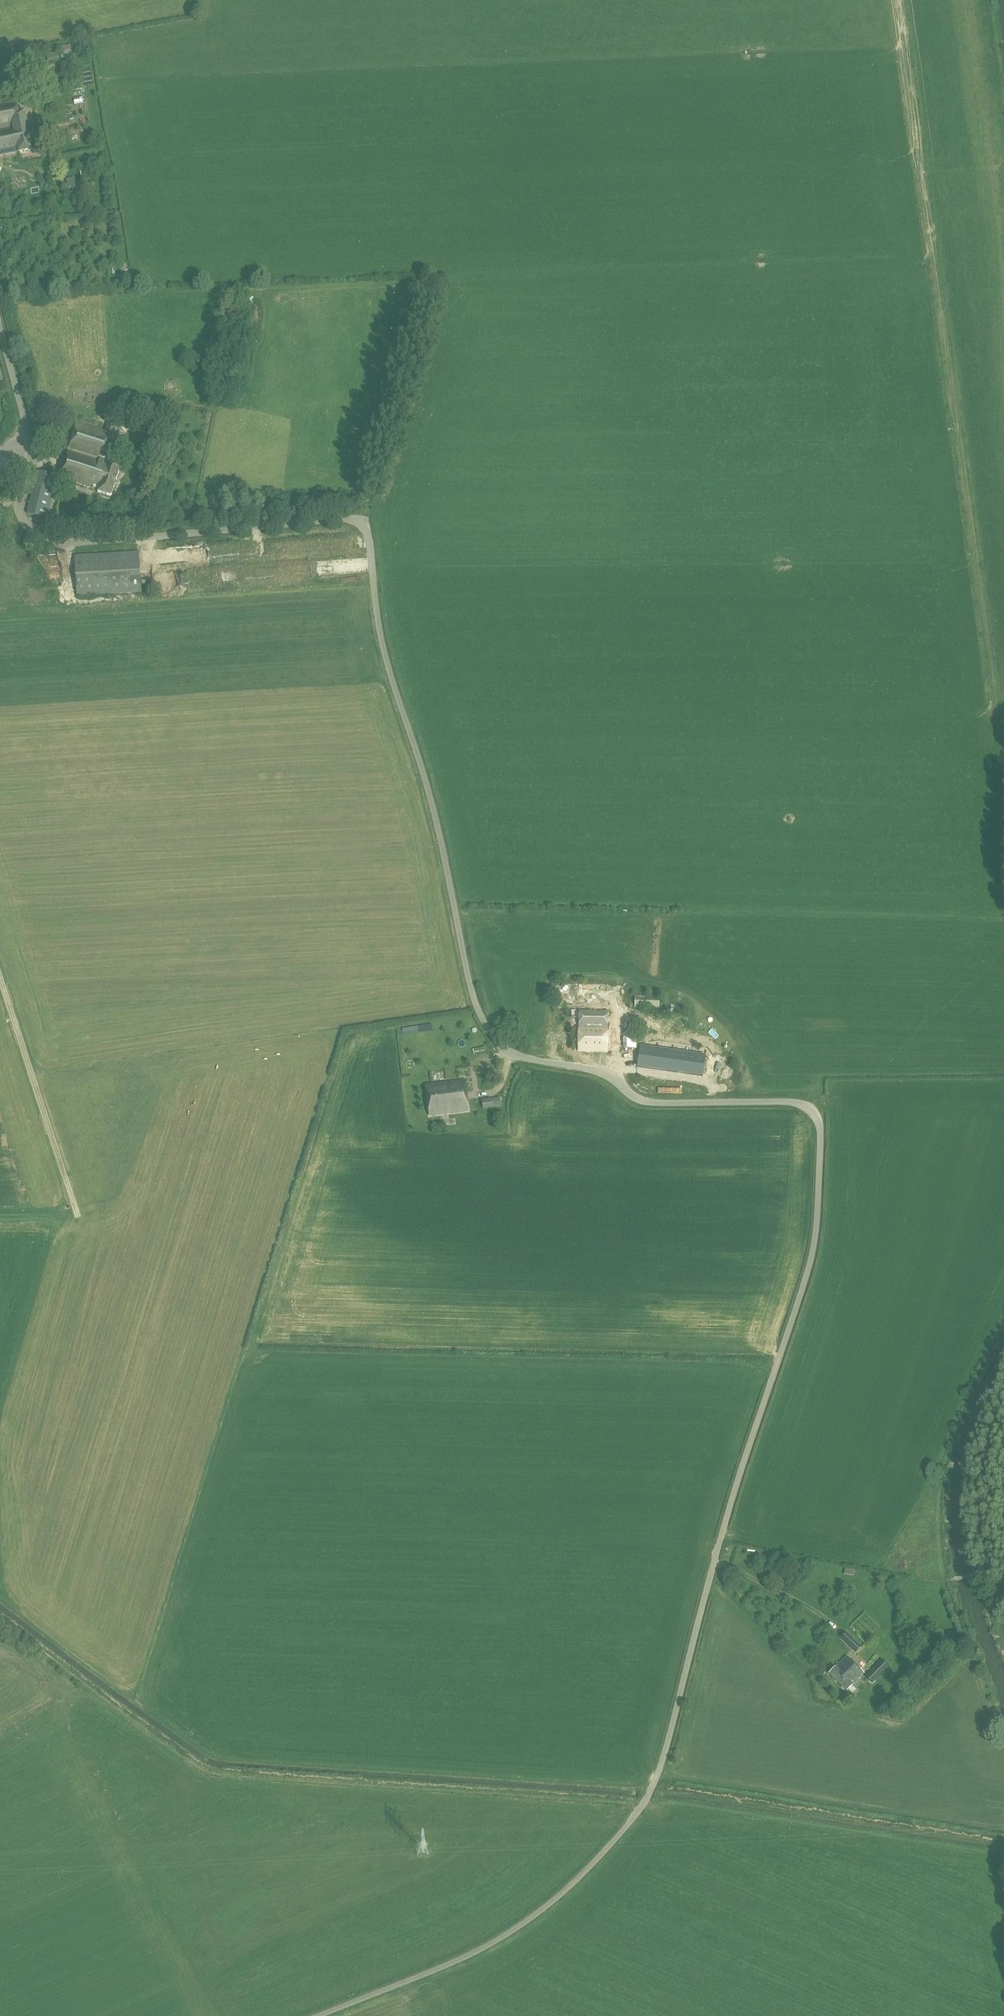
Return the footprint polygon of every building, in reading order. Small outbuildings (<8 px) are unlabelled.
[(60,47),(61,56),(72,55),(71,46),(60,47)] [(47,54),(48,62),(58,60),(57,52),(47,54)] [(0,106),(0,156),(19,152),(19,153),(33,150),(25,112),(19,113),(17,102),(0,106)] [(79,163),(82,178),(95,176),(92,161),(79,163)] [(67,180),(69,188),(77,186),(74,178),(67,180)] [(111,496),(121,464),(105,459),(116,426),(108,423),(105,432),(78,424),(61,478),(99,490),(98,492),(111,496)] [(27,513),(47,519),(55,486),(51,485),(54,475),(38,470),(27,513)] [(75,556),(77,596),(142,592),(139,552),(75,556)] [(165,576),(167,588),(173,587),(171,574),(165,576)] [(594,992),(595,1003),(612,1002),(612,983),(603,983),(603,991),(594,992)] [(579,1010),(579,1051),(607,1051),(607,1011),(579,1010)] [(623,1033),(623,1048),(636,1049),(636,1034),(623,1033)] [(640,1049),(637,1067),(656,1069),(702,1076),(706,1055),(702,1054),(641,1045),(640,1049)] [(427,1086),(430,1115),(468,1110),(465,1081),(427,1086)] [(482,1100),(483,1109),(502,1106),(500,1097),(482,1100)] [(861,1646),(846,1632),(841,1638),(855,1652),(861,1646)] [(852,1684),(863,1672),(847,1656),(835,1668),(835,1667),(829,1673),(847,1690),(852,1684)] [(872,1683),(888,1667),(881,1660),(865,1676),(872,1683)]
